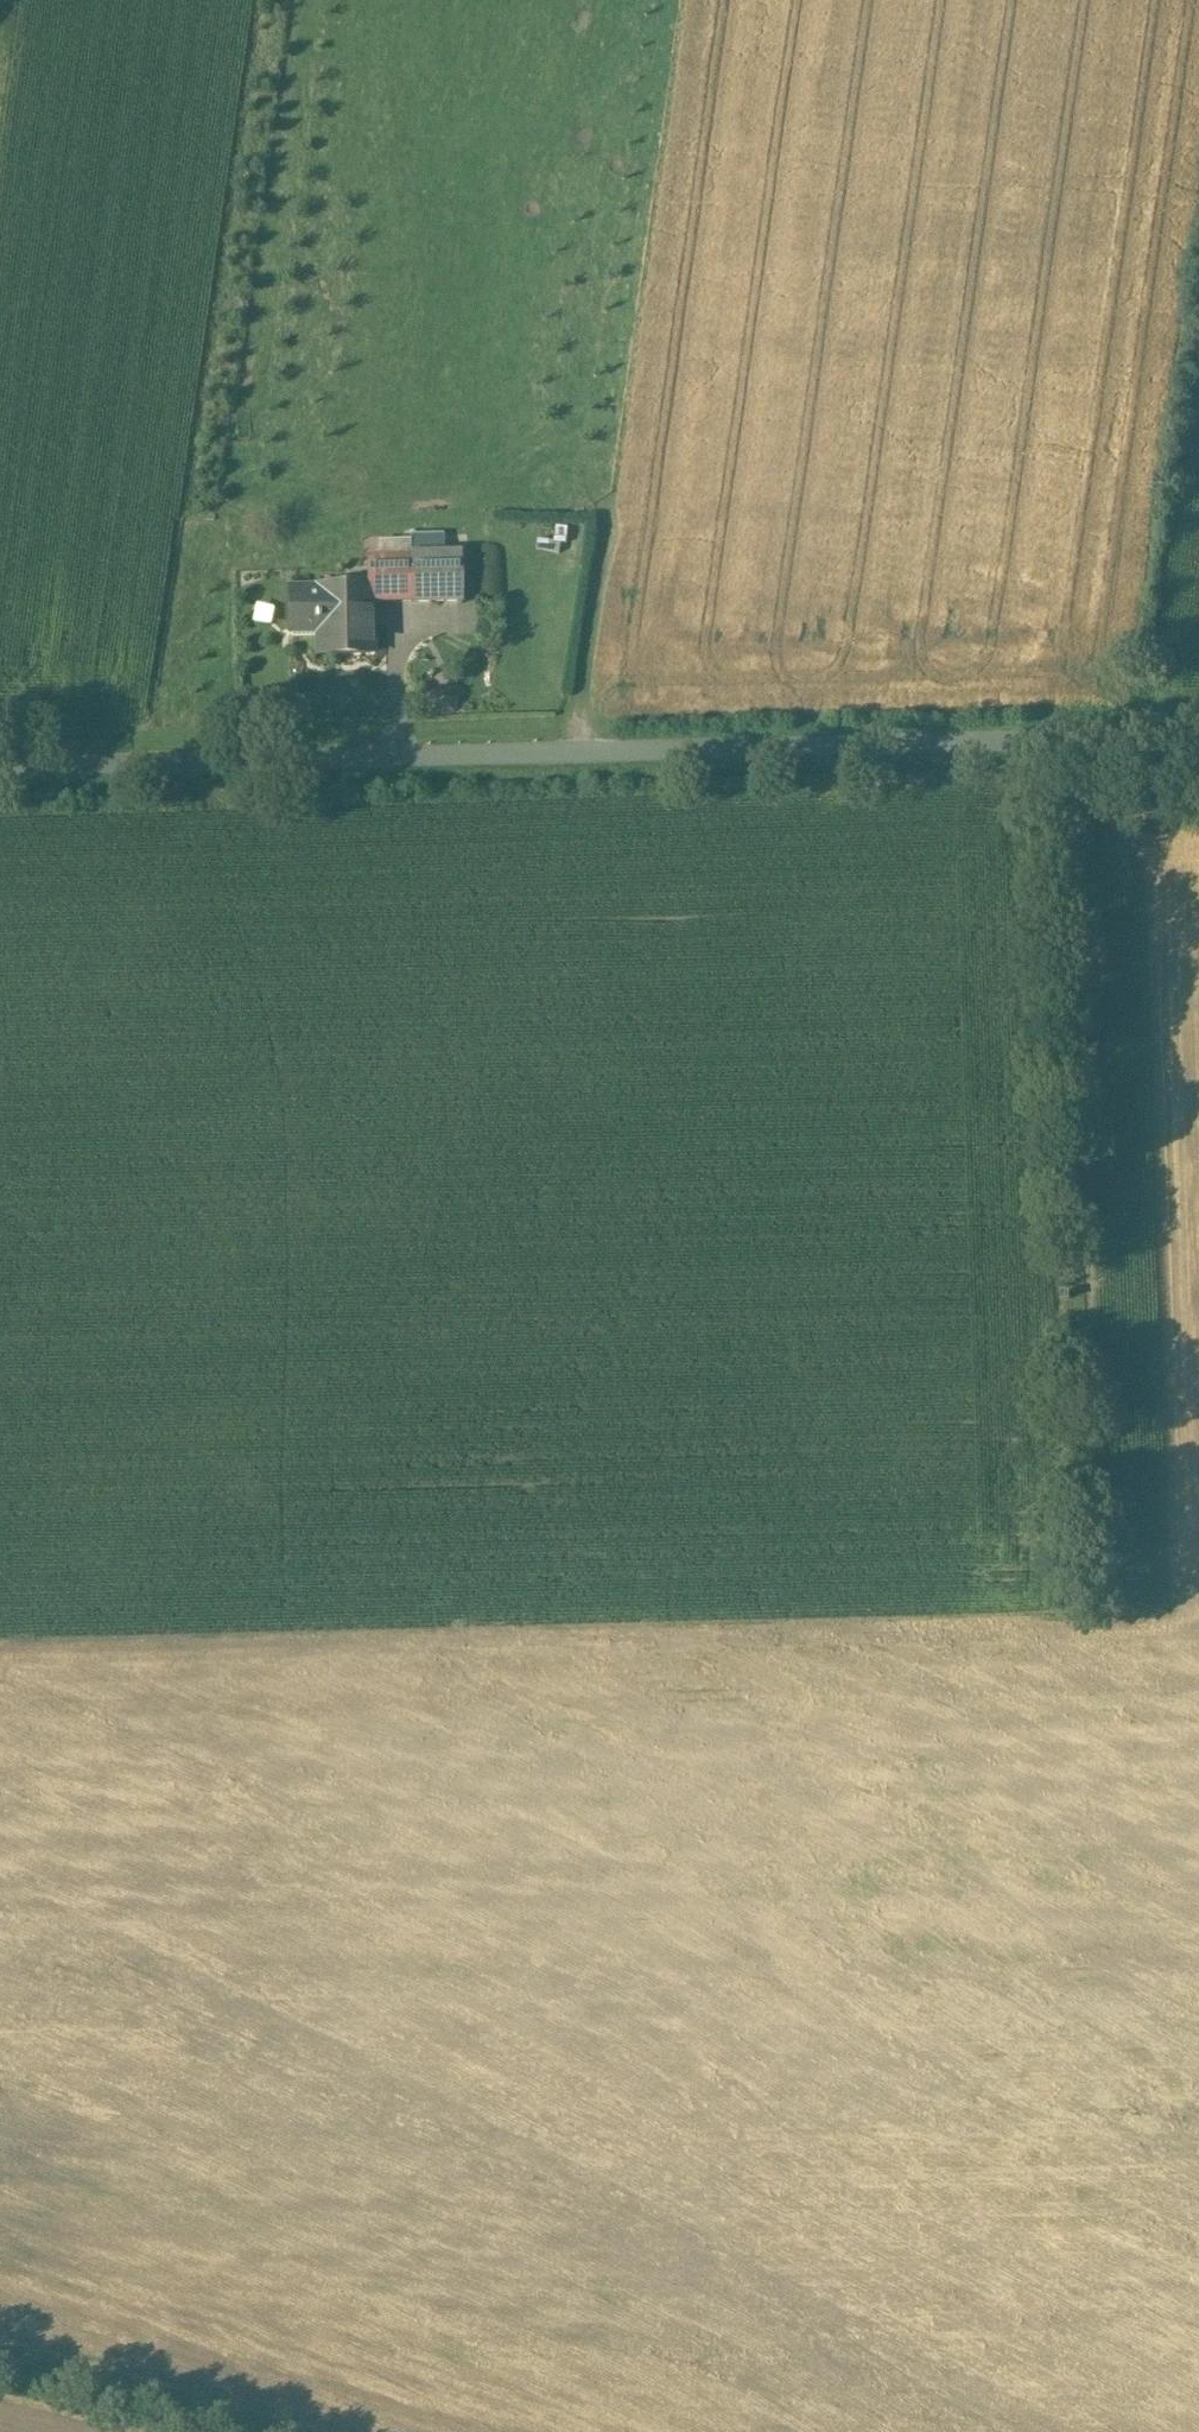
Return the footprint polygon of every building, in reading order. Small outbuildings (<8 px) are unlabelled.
[(456,546),(359,545),(359,560),(359,586),(282,586),(282,640),(315,640),(315,661),(368,661),(368,606),(456,606),(456,546)]
